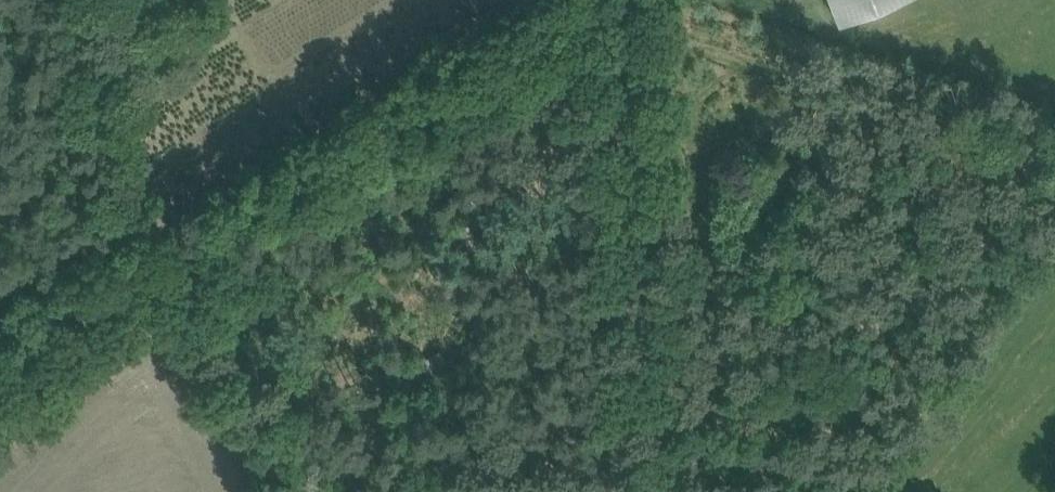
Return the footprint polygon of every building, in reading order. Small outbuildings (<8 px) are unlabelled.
[(840,20),(892,0),(832,0),(840,20)]
